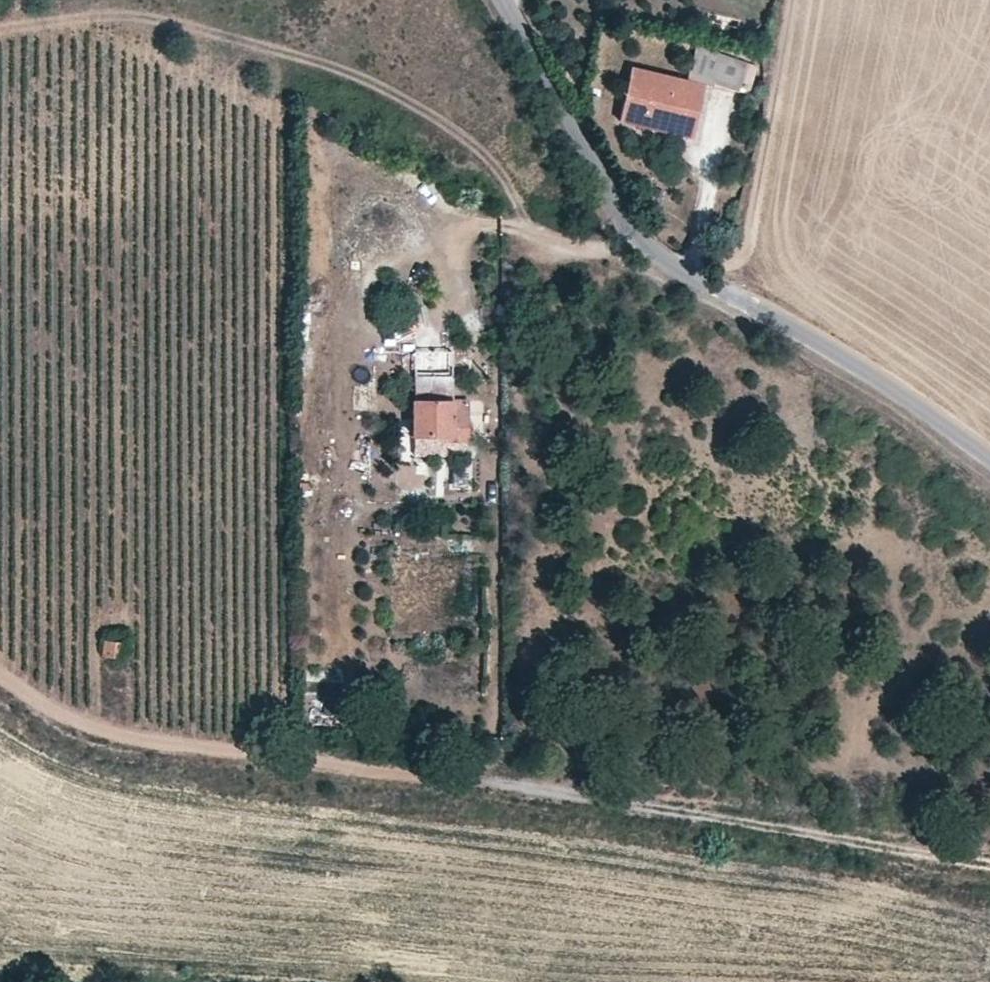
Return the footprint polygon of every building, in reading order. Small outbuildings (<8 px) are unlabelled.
[(686,83),(634,69),(621,122),(690,139),(704,87),(712,90),(715,84),(736,92),(747,65),(698,47),(686,83)] [(414,389),(452,389),(452,348),(414,348),(414,389)] [(395,433),(394,491),(425,494),(425,462),(413,460),(415,435),(455,437),(455,401),(410,399),(409,433),(395,433)] [(105,639),(103,653),(125,657),(126,642),(105,639)]
